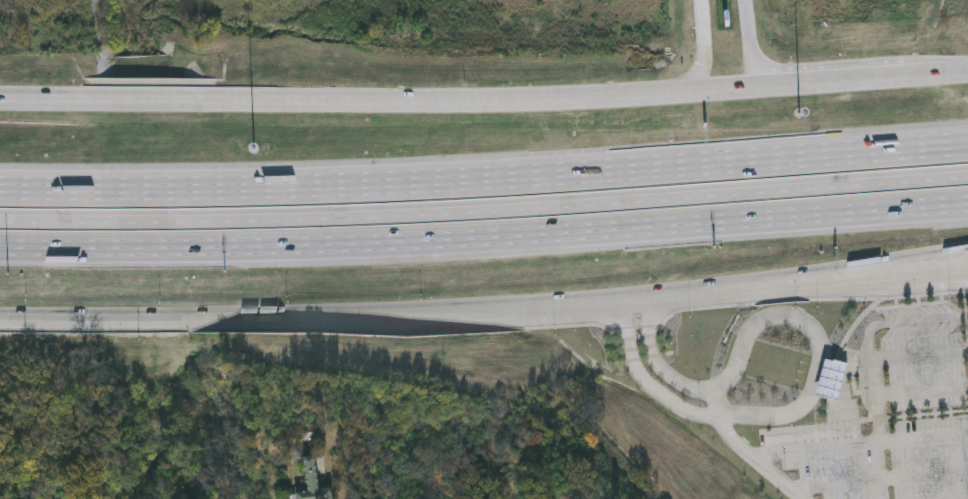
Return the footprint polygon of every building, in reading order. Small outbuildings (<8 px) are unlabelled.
[(48,198),(8,198),(8,206),(0,207),(0,238),(86,237),(86,232),(82,232),(82,215),(48,215),(48,198)] [(299,498),(334,498),(332,487),(322,488),(319,457),(305,459),(308,491),(298,492),(299,498)]
